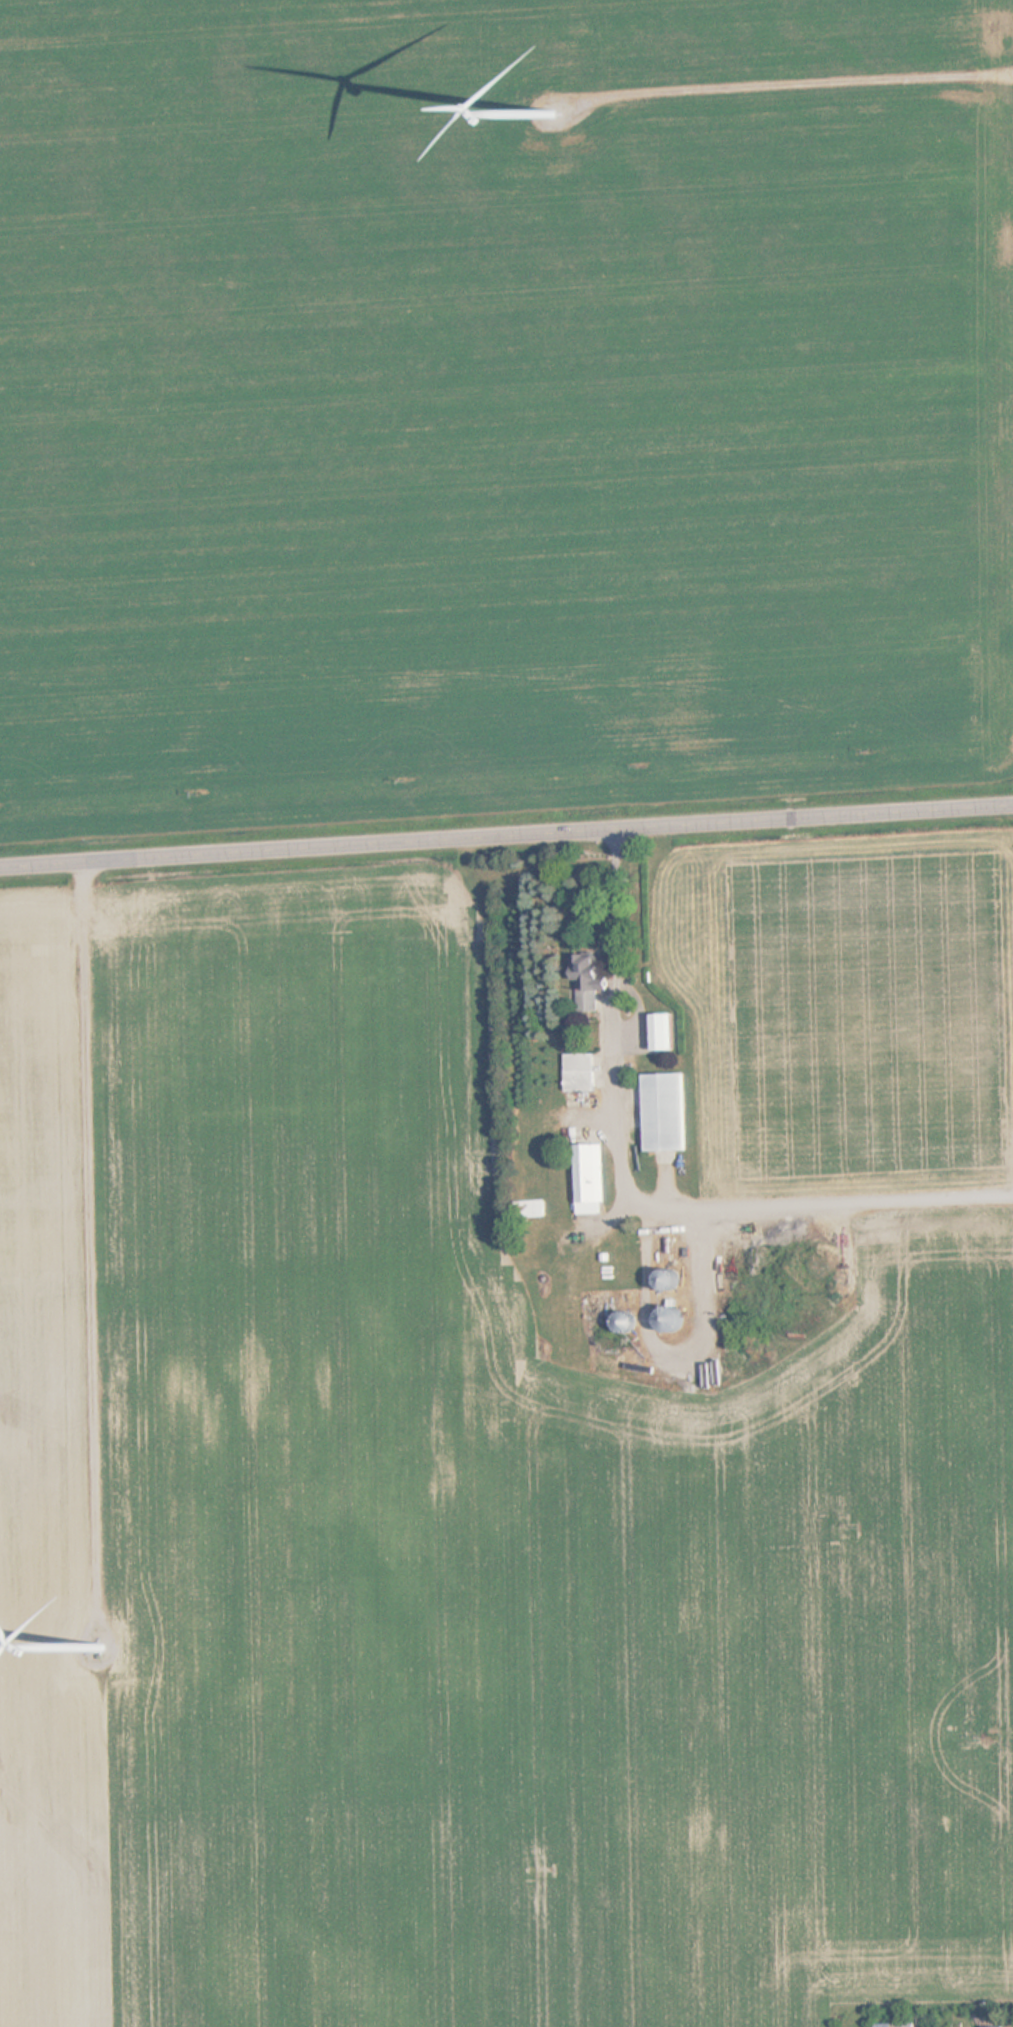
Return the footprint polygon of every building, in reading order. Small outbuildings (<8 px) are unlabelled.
[(577,1012),(600,1011),(599,990),(609,990),(608,971),(598,972),(598,953),(577,954),(577,1012)] [(675,1014),(655,1014),(655,1050),(675,1050),(675,1014)] [(568,1053),(568,1092),(598,1092),(598,1053),(568,1053)] [(647,1074),(648,1152),(689,1151),(688,1073),(647,1074)] [(602,1144),(572,1145),(573,1204),(580,1204),(580,1215),(603,1215),(602,1144)] [(547,1220),(547,1201),(522,1201),(522,1220),(547,1220)] [(797,1237),(806,1213),(799,1211),(790,1234),(797,1237)] [(832,1234),(845,1234),(845,1226),(832,1226),(832,1234)] [(689,1279),(689,1283),(687,1286),(685,1289),(682,1291),(679,1292),(675,1292),(672,1290),(669,1288),(667,1285),(666,1281),(667,1277),(668,1274),(671,1271),(675,1270),(679,1269),(682,1270),(686,1273),(688,1276),(689,1279)] [(669,1308),(659,1308),(659,1322),(680,1322),(680,1301),(669,1301),(669,1308)] [(692,1319),(692,1323),(691,1326),(689,1329),(686,1331),(682,1332),(678,1332),(675,1330),(672,1328),(670,1325),(669,1321),(670,1317),(672,1314),(675,1311),(678,1309),(682,1309),(686,1310),(689,1313),(691,1316),(692,1319)] [(640,1321),(640,1325),(638,1329),(636,1331),(633,1333),(630,1334),(626,1334),(623,1333),(620,1330),(618,1327),(617,1323),(618,1319),(620,1316),(622,1313),(626,1312),(630,1312),(634,1313),(637,1315),(639,1318),(640,1321)]
